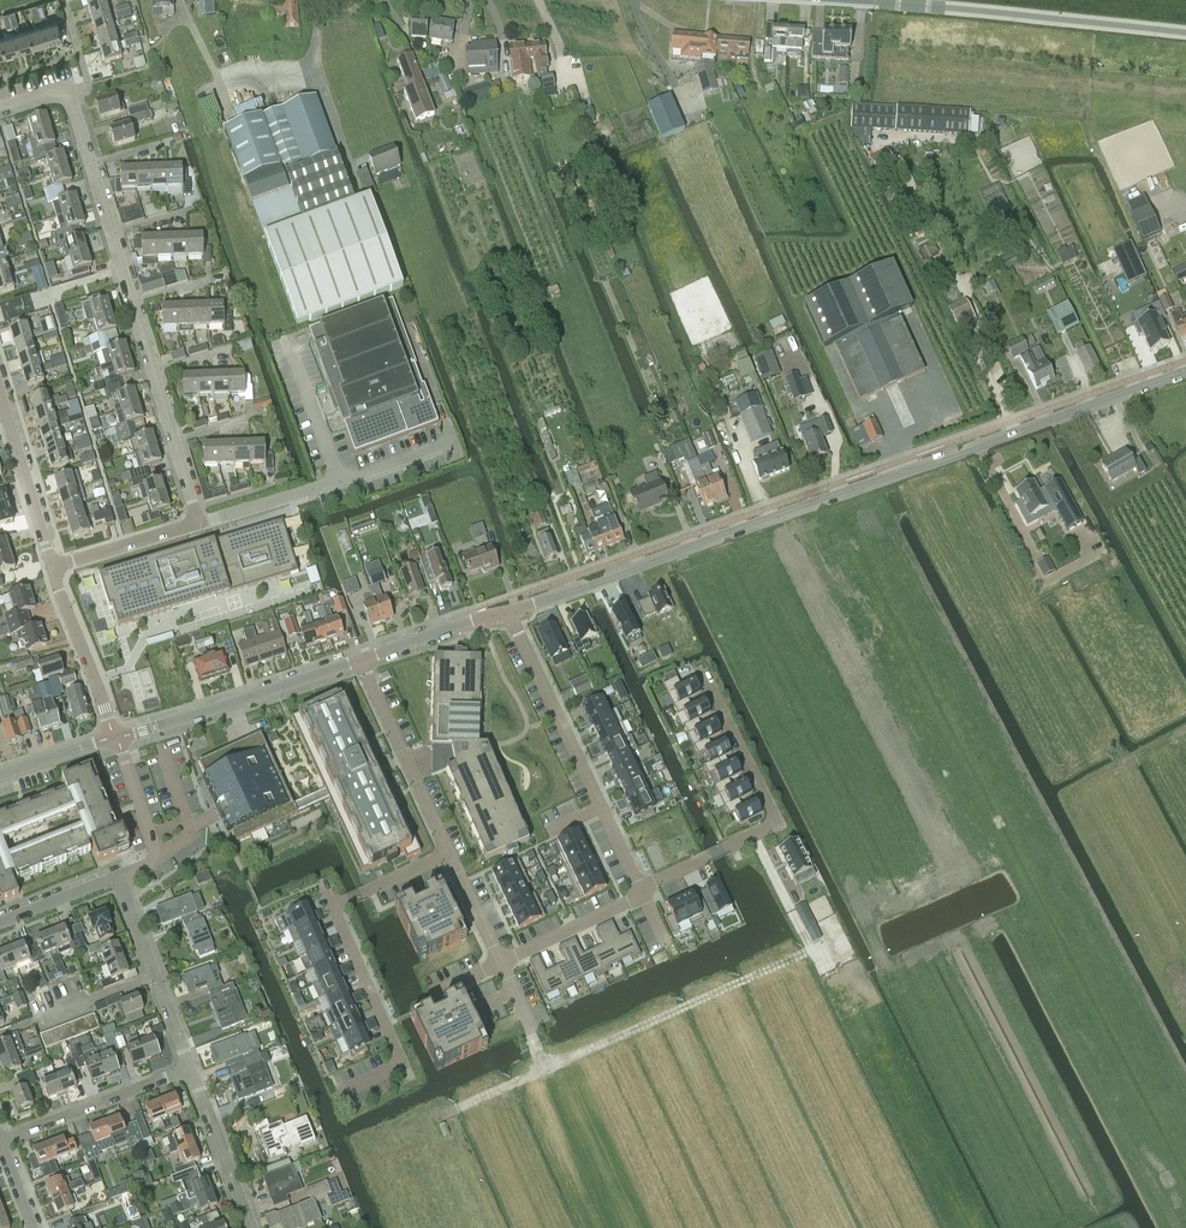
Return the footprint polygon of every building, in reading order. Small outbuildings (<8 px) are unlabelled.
[(173,0),(152,0),(153,10),(162,10),(163,17),(174,16),(173,0)] [(206,16),(215,15),(214,0),(204,0),(206,16)] [(269,5),(271,24),(289,23),(290,41),(299,40),(296,0),(284,0),(283,0),(284,4),(269,5)] [(92,20),(109,15),(105,1),(88,6),(92,20)] [(40,18),(46,16),(42,2),(36,4),(40,18)] [(35,20),(40,18),(36,4),(31,6),(35,20)] [(114,9),(116,14),(130,10),(128,5),(114,9)] [(131,16),(130,10),(116,14),(118,20),(131,16)] [(14,11),(9,13),(13,27),(18,25),(14,11)] [(6,28),(13,27),(9,13),(2,15),(6,28)] [(96,34),(113,29),(109,15),(92,20),(96,34)] [(427,39),(428,19),(412,18),(411,38),(427,39)] [(451,43),(454,23),(433,20),(430,40),(451,43)] [(47,43),(62,38),(57,21),(42,25),(47,43)] [(33,47),(47,43),(42,25),(28,29),(33,47)] [(380,25),(373,28),(376,34),(382,32),(380,25)] [(786,41),(787,28),(772,27),(766,27),(765,43),(772,43),(771,49),(772,49),(772,50),(786,51),(787,41),(786,41)] [(802,42),(802,39),(808,39),(808,37),(810,37),(810,31),(803,30),(803,29),(787,28),(786,41),(787,41),(786,51),(801,52),(801,42),(802,42)] [(20,51),(33,47),(28,29),(15,33),(20,51)] [(96,34),(101,50),(118,45),(113,29),(96,34)] [(848,48),(849,30),(838,30),(830,30),(821,30),(812,29),(811,59),(848,61),(848,48)] [(5,55),(20,51),(15,33),(0,38),(5,55)] [(123,37),(125,43),(138,39),(136,33),(123,37)] [(701,56),(703,37),(678,34),(674,34),(673,34),(672,37),(671,51),(671,61),(693,63),(693,60),(700,61),(701,56)] [(715,57),(715,53),(717,38),(703,37),(701,56),(715,57)] [(717,38),(715,53),(728,54),(728,58),(748,60),(749,41),(717,38)] [(138,39),(125,43),(118,45),(101,50),(105,64),(122,59),(120,51),(127,49),(127,48),(140,45),(138,39)] [(757,42),(756,54),(763,55),(764,42),(757,42)] [(484,44),(485,69),(498,69),(496,43),(484,44)] [(545,43),(526,45),(529,60),(530,63),(529,60),(533,59),(536,70),(538,79),(540,79),(543,90),(555,86),(552,75),(547,76),(546,69),(548,69),(547,63),(545,43)] [(467,70),(485,69),(484,44),(472,44),(472,47),(466,48),(467,70)] [(532,78),(530,63),(529,60),(526,45),(510,47),(511,59),(513,80),(532,78)] [(771,64),(772,50),(772,49),(771,49),(765,48),(764,63),(771,64)] [(158,51),(153,54),(155,60),(161,57),(158,51)] [(399,93),(404,91),(422,84),(412,56),(398,61),(404,79),(395,83),(397,88),(399,93)] [(714,69),(712,64),(696,68),(703,94),(717,91),(715,81),(712,70),(714,69)] [(441,67),(436,69),(436,70),(439,77),(439,79),(445,76),(441,67)] [(848,68),(839,68),(838,82),(848,82),(848,68)] [(424,74),(427,81),(439,77),(436,70),(424,74)] [(453,91),(447,76),(445,76),(439,79),(436,80),(442,96),(453,91)] [(647,80),(652,85),(656,81),(651,76),(647,80)] [(730,81),(715,81),(717,91),(731,86),(730,81)] [(768,93),(777,90),(774,82),(764,85),(768,93)] [(480,99),(492,95),(488,83),(476,88),(480,99)] [(434,115),(422,84),(404,91),(412,111),(416,122),(434,115)] [(744,94),(739,85),(734,88),(739,97),(744,94)] [(670,96),(648,106),(662,139),(685,130),(670,96)] [(100,120),(124,113),(119,97),(95,104),(100,120)] [(316,97),(223,131),(237,168),(239,168),(252,203),(288,190),(282,174),(285,173),(303,222),(264,236),(297,327),(403,288),(369,198),(354,203),(336,154),(337,153),(316,97)] [(130,119),(148,113),(146,106),(127,111),(130,119)] [(851,129),(896,132),(968,136),(969,111),(897,107),(897,108),(853,106),(851,129)] [(582,113),(586,124),(587,126),(591,124),(594,123),(589,110),(582,113)] [(132,126),(150,121),(148,113),(130,119),(132,126)] [(181,130),(186,128),(181,114),(176,115),(181,130)] [(33,136),(50,132),(45,116),(28,121),(33,136)] [(794,120),(793,121),(792,121),(793,124),(796,131),(798,129),(800,129),(803,127),(798,118),(794,120)] [(11,126),(3,129),(8,144),(11,143),(16,141),(11,126)] [(130,126),(110,132),(115,148),(135,142),(130,126)] [(37,151),(31,152),(31,153),(29,153),(31,160),(33,159),(34,159),(52,154),(50,147),(54,146),(50,132),(33,136),(27,137),(29,144),(35,142),(37,151)] [(376,154),(368,157),(375,175),(385,172),(385,173),(400,168),(393,149),(377,155),(376,154)] [(876,174),(894,165),(886,150),(869,159),(868,159),(873,168),(876,174)] [(49,175),(67,170),(62,155),(53,158),(52,154),(34,159),(35,163),(45,160),(49,175)] [(152,189),(167,188),(166,166),(151,167),(152,189)] [(182,181),(182,180),(182,166),(166,166),(167,188),(168,196),(182,195),(182,196),(190,196),(190,180),(182,181)] [(12,173),(10,167),(0,170),(0,176),(12,173)] [(137,189),(152,189),(151,167),(136,168),(137,189)] [(122,190),(137,189),(136,168),(120,169),(121,180),(115,180),(115,195),(122,195),(122,190)] [(28,169),(17,172),(20,182),(31,179),(28,169)] [(364,188),(366,187),(373,185),(367,169),(358,172),(364,188)] [(46,199),(64,194),(62,187),(71,184),(67,170),(49,175),(53,189),(43,192),(46,199)] [(0,176),(0,183),(14,178),(12,173),(0,176)] [(999,216),(1012,210),(999,181),(986,187),(999,216)] [(377,194),(373,185),(366,187),(369,197),(377,194)] [(23,190),(25,201),(33,200),(30,188),(23,190)] [(56,219),(79,212),(75,198),(66,200),(64,194),(46,199),(48,206),(52,205),(56,219)] [(6,205),(20,201),(18,195),(4,199),(6,205)] [(1143,196),(1126,204),(1131,216),(1149,208),(1144,196),(1143,196)] [(905,215),(912,211),(906,198),(899,201),(905,215)] [(22,206),(20,201),(6,205),(8,211),(22,206)] [(157,216),(155,211),(154,205),(145,208),(148,219),(157,216)] [(167,213),(165,208),(155,211),(157,216),(167,213)] [(1142,240),(1160,233),(1149,208),(1131,216),(1142,240)] [(13,224),(26,220),(24,212),(11,217),(13,224)] [(56,219),(60,233),(56,234),(57,238),(75,233),(74,229),(84,227),(79,212),(56,219)] [(142,213),(129,216),(132,224),(144,220),(142,213)] [(28,227),(26,220),(13,224),(15,231),(28,227)] [(915,233),(924,229),(922,225),(913,229),(915,233)] [(18,243),(32,239),(30,232),(16,236),(18,243)] [(69,258),(86,253),(82,238),(77,240),(75,233),(57,238),(59,246),(65,244),(69,258)] [(187,236),(188,258),(203,257),(204,264),(211,264),(210,248),(203,249),(203,235),(187,236)] [(158,259),(173,258),(172,236),(157,237),(158,259)] [(173,258),(188,258),(187,236),(172,236),(173,258)] [(142,260),(158,259),(157,237),(141,238),(141,239),(141,240),(142,249),(142,250),(142,260)] [(1169,273),(1156,238),(1147,241),(1160,276),(1169,273)] [(33,244),(32,239),(18,243),(20,248),(33,244)] [(46,241),(38,243),(40,251),(48,249),(46,241)] [(924,261),(939,254),(934,243),(919,250),(924,261)] [(611,248),(606,250),(610,259),(615,257),(611,248)] [(1061,253),(1057,255),(1062,265),(1077,258),(1072,248),(1066,251),(1061,253)] [(1146,276),(1134,249),(1115,258),(1127,285),(1145,276),(1146,276)] [(86,253),(69,258),(73,271),(70,273),(72,279),(89,274),(87,268),(91,267),(86,253)] [(136,254),(131,255),(135,268),(139,267),(136,254)] [(27,271),(40,267),(38,261),(25,265),(26,268),(27,271)] [(9,277),(5,262),(0,264),(0,279),(9,277)] [(49,280),(57,278),(52,263),(44,265),(49,280)] [(805,303),(824,347),(833,343),(859,401),(924,372),(898,314),(912,307),(892,264),(805,303)] [(1185,280),(1185,267),(1185,264),(1172,270),(1178,283),(1185,280)] [(28,276),(42,272),(40,267),(27,271),(28,276)] [(627,270),(621,272),(624,278),(630,276),(627,270)] [(184,271),(176,271),(174,272),(178,285),(187,282),(184,271)] [(178,285),(174,272),(164,275),(168,287),(178,285)] [(152,292),(165,289),(161,276),(148,280),(152,292)] [(14,291),(9,277),(0,279),(0,295),(14,291)] [(1054,283),(1052,279),(1035,288),(1037,291),(1054,283)] [(560,294),(557,286),(547,290),(550,298),(560,294)] [(83,309),(87,323),(94,321),(112,316),(107,302),(106,302),(105,302),(103,295),(93,298),(95,305),(83,309)] [(1165,312),(1172,308),(1167,296),(1160,299),(1165,312)] [(354,454),(438,423),(424,385),(422,386),(414,365),(416,364),(392,299),(309,330),(332,395),(330,396),(336,412),(338,411),(354,454)] [(965,299),(948,308),(947,308),(960,333),(961,333),(978,324),(965,299)] [(207,304),(208,326),(224,325),(225,332),(232,332),(231,317),(224,317),(224,303),(207,304)] [(1057,337),(1079,326),(1067,303),(1046,314),(1057,337)] [(1137,323),(1133,324),(1139,337),(1142,335),(1150,353),(1169,344),(1159,322),(1166,319),(1158,303),(1147,308),(1148,308),(1151,316),(1137,323)] [(194,326),(208,326),(207,304),(193,305),(194,331),(194,326)] [(163,328),(179,327),(178,305),(162,306),(163,328)] [(189,332),(194,331),(193,305),(178,305),(179,327),(179,333),(189,333),(189,332)] [(1185,317),(1182,310),(1170,315),(1176,331),(1185,328),(1185,330),(1185,316),(1185,317)] [(61,331),(69,329),(64,314),(56,317),(61,331)] [(94,321),(98,336),(88,339),(90,347),(109,341),(107,334),(116,331),(112,316),(94,321)] [(781,316),(774,319),(768,322),(772,330),(785,323),(781,316)] [(31,340),(43,337),(56,333),(52,318),(38,323),(41,331),(29,335),(27,326),(10,331),(14,345),(31,340)] [(58,338),(56,333),(43,337),(44,342),(58,338)] [(1027,348),(1034,345),(1030,335),(1022,339),(1027,348)] [(212,340),(215,347),(222,345),(220,337),(212,340)] [(1020,357),(1022,361),(1021,361),(1035,390),(1054,381),(1038,348),(1029,353),(1027,348),(1022,339),(1022,338),(1006,346),(1013,360),(1020,357)] [(14,345),(18,359),(36,354),(31,340),(14,345)] [(238,353),(252,348),(250,340),(236,344),(237,349),(238,353)] [(111,349),(109,341),(90,347),(93,355),(101,352),(106,367),(129,359),(125,345),(111,349)] [(1082,342),(1076,345),(1079,351),(1085,348),(1082,342)] [(198,354),(208,351),(207,346),(197,349),(198,354)] [(1087,375),(1100,368),(1089,347),(1076,353),(1087,375)] [(173,362),(186,358),(183,351),(171,354),(173,362)] [(745,352),(736,355),(743,378),(752,375),(745,352)] [(771,352),(754,359),(763,382),(780,375),(771,352)] [(23,373),(40,368),(36,354),(18,359),(23,373)] [(51,365),(65,360),(63,355),(49,359),(51,365)] [(120,378),(134,374),(129,359),(106,367),(99,369),(101,375),(107,373),(110,381),(95,386),(97,394),(99,393),(122,386),(120,378)] [(65,360),(51,365),(40,368),(23,373),(27,387),(44,382),(42,375),(53,371),(53,370),(67,366),(65,360)] [(244,372),(229,373),(230,395),(238,395),(238,397),(240,399),(245,399),(245,402),(252,401),(252,386),(250,386),(250,379),(249,377),(247,375),(245,374),(244,374),(244,372)] [(214,396),(230,395),(229,373),(213,374),(214,396)] [(199,397),(214,396),(213,374),(198,375),(199,397)] [(183,397),(199,397),(198,375),(182,375),(183,397)] [(797,375),(785,379),(788,386),(794,402),(812,395),(806,379),(799,381),(797,375)] [(73,386),(66,388),(69,400),(76,398),(73,386)] [(115,413),(127,409),(138,406),(134,391),(124,393),(122,386),(99,393),(100,394),(104,399),(106,398),(107,399),(117,396),(119,404),(113,406),(115,413)] [(756,393),(735,401),(751,442),(772,434),(756,393)] [(35,413),(52,408),(48,394),(30,399),(35,413)] [(252,404),(254,412),(272,407),(270,399),(252,404)] [(94,405),(85,408),(91,431),(100,429),(94,405)] [(138,406),(127,409),(115,413),(119,427),(108,431),(109,438),(117,435),(118,437),(136,431),(133,423),(143,420),(138,406)] [(545,418),(561,412),(559,407),(554,409),(547,411),(543,413),(545,418)] [(52,408),(35,413),(39,428),(81,415),(79,409),(66,412),(54,415),(52,408)] [(670,414),(675,425),(682,421),(677,411),(670,414)] [(39,428),(43,442),(60,437),(58,429),(70,425),(69,424),(83,420),(81,415),(39,428)] [(219,423),(229,420),(227,415),(217,418),(219,423)] [(823,437),(832,434),(826,419),(818,422),(823,437)] [(193,431),(206,427),(204,420),(191,424),(193,431)] [(856,450),(882,439),(875,421),(848,433),(855,448),(856,450)] [(130,442),(134,456),(156,449),(152,435),(138,439),(136,431),(118,437),(120,444),(130,442)] [(93,435),(95,442),(102,439),(100,433),(93,435)] [(703,436),(708,450),(716,447),(710,433),(703,436)] [(811,461),(827,455),(819,433),(802,439),(811,461)] [(47,456),(69,450),(65,451),(60,437),(43,442),(47,456)] [(74,441),(76,448),(90,443),(88,437),(74,441)] [(551,460),(557,458),(550,440),(544,442),(551,460)] [(264,441),(249,442),(250,464),(265,463),(266,471),(273,470),(272,455),(265,455),(264,441)] [(714,503),(700,468),(697,459),(689,441),(671,448),(677,462),(685,459),(687,464),(696,486),(704,507),(714,503)] [(249,442),(234,443),(235,465),(243,464),(243,471),(250,470),(250,464),(249,442)] [(76,448),(77,453),(91,448),(90,443),(76,448)] [(220,465),(235,465),(234,443),(218,444),(220,465)] [(769,477),(789,470),(782,452),(781,452),(777,443),(767,447),(770,456),(752,463),(759,481),(760,481),(763,482),(768,480),(769,477)] [(204,466),(220,465),(218,444),(203,444),(204,466)] [(1150,444),(1144,447),(1148,454),(1153,451),(1150,444)] [(131,481),(149,476),(146,468),(160,464),(156,449),(134,456),(138,470),(129,473),(131,481)] [(69,450),(47,456),(52,470),(69,465),(69,464),(73,463),(69,450)] [(1125,451),(1101,465),(1110,481),(1134,468),(1138,475),(1146,471),(1139,458),(1132,462),(1125,451)] [(93,454),(79,457),(82,465),(95,462),(93,454)] [(700,468),(714,503),(725,499),(717,478),(714,479),(708,465),(715,462),(712,455),(699,460),(702,467),(700,468)] [(577,469),(579,474),(595,467),(593,463),(577,469)] [(581,484),(576,469),(565,473),(571,488),(581,484)] [(101,480),(98,471),(91,473),(94,482),(101,480)] [(647,487),(629,495),(637,512),(652,506),(653,508),(668,502),(656,473),(643,478),(647,487)] [(148,500),(165,495),(160,480),(151,483),(149,476),(131,481),(133,489),(139,487),(143,501),(148,500)] [(59,495),(76,490),(76,489),(72,477),(55,482),(59,495)] [(205,478),(198,480),(201,491),(208,489),(205,478)] [(1033,482),(1015,491),(1021,502),(1015,504),(1027,526),(1038,520),(1035,515),(1053,505),(1067,531),(1083,523),(1060,481),(1044,489),(1046,493),(1041,496),(1033,482)] [(239,492),(249,489),(248,484),(238,487),(239,492)] [(596,492),(595,489),(592,484),(579,489),(583,497),(596,492)] [(59,495),(63,509),(80,504),(80,503),(85,502),(81,487),(76,489),(76,490),(59,495)] [(103,488),(93,491),(95,498),(105,495),(103,488)] [(214,500),(226,496),(224,489),(211,493),(214,500)] [(10,507),(7,496),(5,497),(3,492),(0,493),(0,509),(10,507)] [(147,516),(141,518),(143,526),(160,520),(158,513),(169,510),(165,495),(148,500),(152,514),(147,516)] [(429,499),(422,502),(424,509),(431,507),(429,499)] [(68,524),(85,519),(80,504),(63,509),(68,524)] [(617,525),(608,504),(590,511),(593,519),(592,520),(603,548),(623,540),(617,525)] [(572,512),(569,505),(560,509),(563,515),(572,512)] [(97,506),(91,507),(93,515),(99,513),(97,506)] [(10,507),(0,509),(0,526),(12,523),(11,517),(13,517),(10,507)] [(119,525),(127,523),(123,508),(115,510),(119,525)] [(110,511),(93,516),(96,524),(105,521),(106,526),(114,524),(110,511)] [(536,528),(546,525),(544,521),(542,515),(542,514),(532,517),(536,528)] [(374,521),(372,517),(364,520),(365,524),(351,529),(353,534),(376,526),(374,521)] [(85,519),(68,524),(72,539),(89,534),(85,519)] [(594,552),(603,548),(592,520),(589,520),(592,529),(587,531),(589,536),(594,552)] [(298,572),(283,521),(275,523),(254,530),(254,529),(254,530),(191,549),(190,549),(104,575),(103,575),(99,576),(109,609),(113,608),(118,627),(171,611),(172,611),(215,598),(216,597),(291,575),(298,572)] [(486,536),(482,524),(476,527),(480,538),(486,536)] [(589,536),(587,531),(586,531),(584,527),(572,531),(579,549),(583,547),(586,555),(594,552),(589,536)] [(344,553),(353,549),(346,530),(336,534),(344,553)] [(548,530),(536,534),(538,541),(545,561),(558,556),(551,537),(548,530)] [(10,556),(6,541),(0,543),(0,559),(10,556)] [(492,547),(463,557),(469,575),(483,571),(484,574),(499,568),(492,547)] [(409,553),(413,564),(420,562),(416,550),(409,553)] [(440,552),(420,559),(428,582),(434,580),(435,583),(438,582),(441,590),(453,586),(445,565),(440,552)] [(15,570),(10,556),(0,559),(0,574),(15,570)] [(1044,577),(1055,571),(1048,559),(1037,564),(1044,577)] [(316,567),(306,570),(311,585),(320,582),(316,567)] [(410,596),(423,591),(415,567),(401,572),(410,596)] [(372,587),(386,582),(381,570),(368,575),(372,587)] [(347,597),(360,592),(355,580),(342,585),(347,597)] [(650,599),(638,604),(644,618),(656,613),(657,616),(673,610),(663,589),(661,590),(660,588),(650,592),(651,594),(648,595),(650,599)] [(7,628),(25,622),(22,614),(35,609),(28,589),(8,596),(14,616),(5,619),(7,628)] [(372,595),(382,623),(393,619),(385,598),(382,599),(380,592),(372,595)] [(371,627),(382,623),(372,595),(364,598),(367,604),(364,606),(371,627)] [(318,604),(316,597),(302,602),(304,608),(318,604)] [(346,611),(342,600),(334,602),(337,614),(346,611)] [(325,605),(322,606),(327,622),(326,623),(331,639),(332,639),(334,640),(337,639),(338,637),(344,635),(338,618),(332,620),(329,610),(333,608),(331,603),(325,605)] [(312,609),(314,615),(317,614),(320,624),(313,627),(319,644),(331,639),(326,623),(327,622),(322,606),(312,609)] [(612,612),(619,626),(616,627),(616,626),(615,627),(619,633),(619,632),(622,631),(626,641),(627,640),(639,634),(625,606),(612,612)] [(303,615),(308,629),(301,631),(303,638),(298,640),(300,646),(305,645),(307,649),(319,644),(313,627),(309,613),(303,615)] [(571,621),(579,638),(572,641),(578,654),(590,648),(587,640),(596,636),(594,631),(596,630),(592,621),(590,622),(586,614),(584,615),(583,613),(576,616),(577,618),(571,621)] [(293,618),(284,621),(290,638),(297,636),(299,635),(293,618)] [(265,637),(273,660),(287,655),(276,621),(270,623),(274,635),(265,637)] [(284,621),(280,622),(285,640),(290,638),(284,621)] [(25,622),(7,628),(10,637),(17,635),(19,642),(23,641),(27,653),(47,646),(41,626),(28,630),(25,622)] [(555,624),(537,633),(544,647),(545,646),(551,659),(559,656),(559,657),(561,656),(561,655),(568,652),(563,641),(560,634),(555,624)] [(273,660),(265,637),(257,640),(253,629),(248,631),(259,664),(273,660)] [(245,669),(259,664),(248,631),(243,632),(247,644),(238,646),(245,669)] [(174,639),(172,633),(146,641),(148,647),(174,639)] [(211,638),(203,641),(205,649),(214,646),(211,638)] [(197,652),(205,649),(203,641),(195,643),(197,652)] [(227,655),(235,653),(231,641),(224,643),(227,655)] [(667,645),(658,650),(662,659),(672,655),(667,645)] [(447,770),(486,861),(505,853),(507,858),(518,853),(516,848),(529,842),(487,747),(478,746),(481,657),(466,657),(467,651),(455,651),(455,657),(435,656),(431,777),(447,770)] [(214,678),(229,673),(223,653),(208,658),(214,678)] [(642,670),(657,662),(652,653),(637,661),(642,670)] [(34,672),(39,671),(42,681),(63,674),(58,659),(40,665),(38,657),(30,660),(33,668),(31,669),(32,671),(34,672)] [(199,683),(214,678),(208,658),(193,663),(199,683)] [(31,669),(33,668),(30,660),(14,665),(17,673),(31,669)] [(668,682),(677,678),(673,671),(665,676),(668,682)] [(388,673),(380,677),(382,682),(390,678),(388,673)] [(58,679),(60,687),(75,682),(73,674),(58,679)] [(602,677),(596,680),(599,687),(605,683),(602,677)] [(668,682),(662,685),(673,707),(688,699),(700,693),(693,680),(681,686),(677,678),(668,682)] [(63,694),(60,687),(58,679),(48,682),(49,686),(38,689),(39,695),(50,730),(60,727),(54,706),(53,706),(52,702),(61,699),(60,695),(63,694)] [(588,681),(572,688),(576,697),(592,690),(588,681)] [(620,681),(612,685),(621,702),(628,698),(620,681)] [(89,718),(81,689),(67,694),(75,722),(89,718)] [(261,734),(199,762),(237,842),(329,799),(363,871),(403,852),(407,859),(421,853),(347,692),(292,717),(325,789),(293,804),(261,734)] [(29,698),(31,705),(32,707),(34,713),(33,713),(33,714),(39,733),(50,730),(39,695),(29,698)] [(142,699),(145,710),(159,706),(157,695),(142,699)] [(609,712),(602,697),(599,699),(597,695),(585,701),(587,705),(583,707),(587,717),(584,719),(586,723),(609,712)] [(0,701),(0,710),(3,719),(5,725),(3,726),(8,744),(20,740),(15,722),(14,722),(12,716),(14,715),(9,699),(0,701)] [(691,707),(688,699),(673,707),(678,715),(683,712),(689,723),(683,726),(684,727),(698,719),(710,713),(704,701),(691,707)] [(20,720),(26,718),(24,711),(18,713),(20,720)] [(616,725),(609,712),(586,723),(588,728),(592,726),(596,735),(616,725)] [(31,733),(27,719),(17,722),(21,736),(31,733)] [(702,727),(698,719),(684,727),(687,734),(688,735),(689,734),(693,732),(694,734),(699,743),(693,746),(694,747),(708,740),(720,733),(714,721),(702,727)] [(621,722),(616,725),(596,735),(600,744),(597,746),(599,751),(623,740),(628,737),(621,722)] [(580,731),(588,728),(586,723),(578,727),(580,731)] [(609,762),(629,752),(623,740),(599,751),(601,755),(605,753),(609,762)] [(712,747),(708,740),(694,747),(698,755),(703,752),(709,764),(704,766),(704,767),(718,760),(730,754),(724,741),(712,747)] [(591,754),(599,751),(597,746),(589,750),(591,754)] [(593,759),(601,755),(599,751),(591,754),(593,759)] [(635,766),(629,752),(609,762),(614,771),(610,773),(612,778),(635,766)] [(650,761),(655,771),(661,768),(656,758),(650,761)] [(722,767),(718,760),(704,767),(715,788),(729,781),(729,780),(741,774),(734,761),(722,767)] [(642,780),(635,766),(612,778),(614,782),(618,780),(622,789),(642,780)] [(131,851),(123,831),(118,833),(92,767),(76,773),(77,774),(62,780),(66,791),(0,817),(0,902),(19,895),(11,876),(15,874),(17,880),(91,851),(89,846),(91,845),(99,864),(131,851)] [(648,793),(642,780),(622,789),(627,799),(623,801),(625,805),(648,793)] [(732,787),(729,781),(715,788),(724,807),(739,800),(751,794),(744,781),(732,787)] [(655,808),(648,793),(625,805),(627,810),(631,808),(636,817),(639,816),(642,820),(654,814),(652,810),(655,808)] [(742,808),(739,800),(724,807),(729,816),(734,813),(740,825),(747,821),(757,816),(761,814),(755,801),(742,808)] [(623,801),(615,804),(618,809),(625,805),(623,801)] [(625,805),(618,809),(620,813),(627,810),(625,805)] [(757,816),(747,821),(749,826),(760,821),(757,816)] [(579,832),(555,843),(561,855),(584,844),(579,832)] [(796,840),(778,850),(793,880),(811,870),(796,840)] [(584,844),(561,855),(566,865),(566,866),(590,855),(584,844)] [(529,862),(536,859),(533,852),(526,855),(529,862)] [(566,865),(563,867),(569,878),(595,866),(590,855),(566,866),(566,865)] [(492,873),(498,885),(524,872),(518,861),(492,873)] [(569,878),(574,889),(600,877),(595,866),(569,878)] [(498,885),(503,896),(526,885),(527,885),(529,884),(524,872),(498,885)] [(574,889),(579,901),(606,888),(600,877),(574,889)] [(701,893),(712,916),(731,907),(718,880),(706,886),(707,890),(701,893)] [(503,896),(508,907),(532,896),(532,895),(527,885),(526,885),(503,896)] [(454,915),(443,891),(436,894),(434,890),(424,894),(425,896),(412,902),(411,900),(402,905),(401,904),(394,907),(395,909),(397,913),(409,938),(410,938),(417,953),(421,961),(426,959),(426,958),(442,950),(461,942),(457,934),(463,931),(455,915),(454,915)] [(551,892),(545,895),(548,900),(554,897),(551,892)] [(508,907),(514,918),(540,905),(534,894),(532,895),(532,896),(508,907)] [(691,894),(679,900),(689,921),(688,921),(691,926),(710,917),(703,902),(696,905),(691,894)] [(198,917),(195,910),(193,906),(194,906),(190,897),(157,909),(163,925),(181,918),(183,923),(192,919),(198,917)] [(548,900),(550,906),(557,903),(554,897),(548,900)] [(666,920),(673,935),(679,932),(677,927),(688,921),(689,921),(679,900),(667,905),(672,917),(666,920)] [(281,916),(288,931),(317,918),(315,913),(311,915),(307,905),(303,907),(301,902),(288,908),(290,913),(281,916)] [(514,918),(519,929),(545,917),(540,905),(514,918)] [(813,925),(803,906),(796,909),(806,929),(813,925)] [(263,919),(270,916),(267,910),(261,913),(263,918),(263,919)] [(114,939),(110,927),(111,927),(110,923),(111,923),(109,917),(108,918),(106,912),(88,919),(94,933),(95,933),(100,944),(114,939)] [(192,919),(183,923),(185,928),(187,927),(197,952),(200,959),(215,953),(203,920),(203,921),(201,916),(198,917),(192,919)] [(319,922),(317,918),(288,931),(294,945),(303,941),(320,933),(315,924),(319,922)] [(611,922),(603,926),(620,961),(631,956),(633,960),(641,956),(630,933),(619,938),(611,922)] [(603,946),(592,951),(603,974),(611,970),(609,966),(620,961),(603,926),(595,930),(603,946)] [(74,954),(80,952),(74,936),(68,938),(64,928),(51,933),(59,955),(72,950),(74,954)] [(32,948),(38,964),(45,961),(43,957),(49,954),(54,966),(62,963),(59,956),(59,955),(51,933),(36,939),(39,945),(32,948)] [(81,933),(75,936),(81,952),(83,951),(88,949),(81,933)] [(324,942),(320,933),(303,941),(309,954),(330,945),(328,941),(324,942)] [(336,937),(328,941),(330,945),(338,941),(336,937)] [(575,940),(566,944),(583,979),(594,974),(596,978),(603,974),(592,951),(582,956),(575,940)] [(106,966),(123,959),(118,945),(111,948),(109,941),(88,949),(91,956),(101,952),(106,966)] [(338,941),(330,945),(332,950),(340,946),(338,941)] [(566,963),(555,968),(567,992),(574,988),(572,984),(583,979),(566,944),(558,948),(566,963)] [(38,964),(32,948),(26,950),(24,945),(10,950),(16,968),(30,962),(31,966),(38,964)] [(332,950),(330,945),(309,954),(300,958),(307,972),(307,973),(315,969),(315,968),(332,961),(328,952),(332,950)] [(16,968),(10,950),(0,954),(0,966),(0,967),(0,968),(0,984),(0,985),(1,985),(7,983),(3,973),(16,968)] [(538,958),(529,962),(546,997),(557,991),(559,995),(567,992),(555,968),(545,973),(538,958)] [(111,979),(100,983),(103,990),(119,984),(116,978),(129,973),(123,959),(106,966),(111,979)] [(322,982),(342,973),(340,968),(336,970),(332,961),(315,968),(315,969),(321,982),(322,982)] [(349,964),(340,968),(342,973),(351,969),(349,964)] [(210,993),(223,988),(218,975),(220,974),(217,966),(208,969),(208,968),(183,978),(189,994),(207,987),(210,993)] [(351,969),(342,973),(344,977),(353,974),(351,969)] [(344,977),(342,973),(322,982),(321,982),(313,986),(319,1000),(328,996),(344,988),(340,979),(344,977)] [(44,977),(36,980),(39,988),(46,985),(44,977)] [(291,993),(299,990),(296,983),(289,986),(291,993)] [(223,988),(210,993),(212,1000),(211,1000),(222,1030),(244,1021),(242,1017),(244,1016),(235,991),(233,984),(223,988)] [(334,1010),(355,1000),(353,996),(349,998),(344,988),(328,996),(334,1009),(334,1010)] [(361,992),(353,996),(355,1000),(363,997),(361,992)] [(15,1004),(25,1000),(22,994),(0,1002),(0,1010),(6,1007),(15,1004)] [(121,996),(105,1002),(108,1009),(120,1004),(126,1018),(143,1012),(142,1009),(143,1008),(141,1003),(140,1003),(138,997),(124,1002),(121,996)] [(363,997),(355,1000),(357,1005),(365,1001),(363,997)] [(422,1019),(414,1023),(426,1049),(427,1049),(437,1071),(461,1059),(461,1060),(487,1047),(475,1023),(464,999),(456,1003),(453,998),(443,1003),(446,1010),(443,1012),(440,1007),(431,1012),(430,1009),(419,1014),(422,1019)] [(15,1004),(18,1011),(27,1007),(25,1000),(15,1004)] [(357,1005),(355,1000),(334,1010),(334,1009),(325,1013),(325,1014),(331,1027),(331,1028),(337,1025),(357,1016),(353,1007),(357,1005)] [(0,1010),(0,1026),(5,1024),(1,1016),(8,1013),(6,1007),(0,1010)] [(263,1020),(272,1017),(270,1010),(260,1014),(263,1020)] [(92,1031),(99,1029),(94,1015),(87,1018),(92,1031)] [(367,1028),(365,1023),(361,1025),(357,1016),(337,1025),(343,1039),(367,1028)] [(85,1034),(92,1031),(87,1018),(80,1020),(85,1034)] [(374,1019),(365,1023),(367,1028),(376,1024),(374,1019)] [(79,1036),(85,1034),(80,1020),(74,1023),(79,1036)] [(247,1027),(244,1021),(235,1025),(229,1027),(231,1033),(247,1027)] [(72,1039),(79,1036),(74,1023),(67,1026),(72,1039)] [(376,1024),(367,1028),(369,1033),(378,1029),(376,1024)] [(66,1042),(72,1039),(67,1026),(60,1028),(66,1042)] [(59,1044),(66,1042),(60,1028),(54,1031),(59,1044)] [(365,1034),(369,1033),(367,1028),(343,1039),(349,1053),(353,1052),(355,1056),(367,1050),(365,1046),(369,1044),(365,1034)] [(147,1040),(139,1042),(141,1047),(140,1047),(146,1063),(160,1057),(150,1029),(144,1032),(147,1040)] [(52,1047),(59,1044),(54,1031),(47,1033),(52,1047)] [(120,1032),(112,1035),(118,1051),(126,1048),(120,1032)] [(46,1049),(52,1047),(47,1033),(41,1036),(46,1049)] [(237,1066),(260,1057),(258,1050),(260,1049),(254,1033),(211,1050),(217,1066),(225,1063),(227,1069),(237,1066)] [(314,1043),(321,1040),(318,1033),(311,1036),(314,1043)] [(0,1045),(0,1061),(23,1052),(21,1047),(20,1047),(15,1034),(9,1037),(10,1041),(0,1045)] [(118,1051),(112,1035),(106,1038),(109,1046),(95,1051),(106,1078),(119,1073),(112,1054),(119,1052),(118,1051)] [(146,1063),(140,1047),(141,1047),(139,1042),(137,1037),(128,1040),(129,1047),(126,1048),(128,1054),(133,1067),(138,1066),(146,1063)] [(31,1049),(39,1046),(36,1039),(29,1042),(31,1049)] [(269,1052),(277,1048),(275,1043),(267,1046),(269,1052)] [(69,1051),(72,1056),(78,1071),(86,1068),(92,1084),(106,1078),(95,1051),(82,1056),(78,1047),(69,1051)] [(24,1060),(34,1056),(31,1049),(23,1053),(21,1053),(24,1060)] [(23,1052),(0,1061),(6,1076),(12,1074),(22,1070),(19,1062),(24,1060),(21,1053),(23,1053),(23,1052)] [(260,1057),(237,1066),(239,1072),(247,1069),(256,1095),(272,1088),(263,1063),(260,1057)] [(54,1074),(63,1095),(76,1090),(74,1084),(81,1081),(72,1059),(66,1062),(70,1072),(62,1075),(60,1071),(54,1074)] [(329,1076),(336,1072),(332,1062),(324,1065),(329,1076)] [(33,1071),(17,1077),(20,1084),(35,1078),(33,1071)] [(49,1100),(63,1095),(54,1074),(49,1076),(51,1080),(42,1083),(49,1100)] [(22,1091),(12,1094),(19,1112),(25,1109),(25,1111),(31,1108),(30,1107),(34,1106),(27,1089),(38,1085),(35,1078),(20,1084),(22,1091)] [(160,1102),(172,1131),(181,1127),(177,1118),(175,1119),(173,1116),(182,1112),(176,1096),(160,1102)] [(165,1133),(172,1131),(160,1102),(146,1108),(152,1124),(161,1120),(165,1133)] [(141,1113),(134,1116),(136,1123),(138,1128),(143,1141),(150,1138),(145,1125),(141,1113)] [(119,1118),(105,1123),(114,1148),(129,1142),(135,1139),(132,1130),(125,1133),(125,1131),(123,1128),(119,1118)] [(267,1121),(253,1126),(255,1133),(258,1132),(269,1161),(279,1157),(280,1160),(287,1157),(284,1149),(299,1144),(300,1147),(315,1141),(306,1118),(283,1126),(282,1122),(269,1127),(267,1121)] [(92,1135),(79,1140),(83,1152),(87,1163),(101,1157),(99,1154),(99,1153),(114,1148),(105,1123),(90,1129),(92,1135)] [(136,1123),(123,1128),(125,1131),(125,1133),(132,1130),(135,1139),(137,1144),(143,1141),(138,1128),(136,1123)] [(171,1154),(178,1152),(179,1152),(194,1146),(189,1131),(173,1137),(167,1139),(170,1147),(168,1148),(171,1154)] [(143,1141),(137,1144),(139,1151),(153,1146),(150,1138),(143,1141)] [(63,1139),(48,1145),(54,1161),(69,1155),(77,1152),(73,1142),(65,1145),(63,1139)] [(54,1161),(48,1145),(34,1151),(35,1155),(40,1167),(48,1164),(53,1176),(59,1174),(54,1161)] [(177,1176),(196,1169),(194,1163),(200,1161),(194,1146),(179,1152),(184,1166),(174,1170),(177,1176)] [(83,1152),(76,1155),(81,1166),(88,1163),(87,1163),(83,1152)] [(40,1169),(40,1167),(35,1155),(28,1158),(33,1171),(40,1169)] [(88,1163),(87,1163),(90,1170),(96,1167),(94,1161),(88,1163)] [(154,1164),(154,1161),(145,1165),(147,1171),(152,1169),(154,1164)] [(273,1164),(261,1169),(264,1177),(276,1172),(273,1164)] [(276,1172),(264,1177),(274,1206),(288,1200),(286,1195),(295,1192),(292,1184),(294,1184),(293,1180),(296,1179),(291,1166),(276,1172)] [(189,1202),(212,1193),(207,1180),(202,1182),(197,1169),(196,1169),(177,1176),(171,1179),(174,1186),(182,1183),(186,1194),(178,1197),(180,1203),(181,1205),(189,1202)] [(53,1176),(49,1178),(51,1184),(63,1179),(61,1173),(59,1174),(53,1176)] [(75,1191),(82,1189),(82,1188),(84,1188),(81,1181),(70,1185),(68,1178),(63,1180),(63,1179),(51,1184),(47,1185),(53,1200),(68,1194),(68,1193),(75,1191)] [(336,1180),(309,1191),(313,1199),(313,1200),(327,1195),(332,1207),(345,1202),(350,1200),(347,1192),(342,1194),(336,1180)] [(82,1189),(75,1191),(77,1198),(84,1195),(82,1189)] [(115,1191),(107,1193),(110,1200),(117,1198),(115,1191)] [(217,1206),(212,1193),(189,1202),(191,1208),(198,1205),(201,1212),(217,1206)] [(58,1215),(74,1209),(68,1194),(53,1200),(58,1215)] [(178,1197),(172,1200),(174,1207),(181,1205),(180,1203),(178,1197)] [(313,1200),(313,1199),(278,1213),(283,1227),(300,1227),(321,1220),(313,1200)] [(174,1207),(170,1209),(173,1216),(173,1217),(184,1213),(183,1213),(181,1205),(174,1207)] [(210,1227),(225,1227),(224,1223),(216,1226),(214,1220),(219,1218),(217,1213),(206,1217),(210,1227)] [(5,1216),(0,1218),(0,1227),(10,1227),(5,1216)] [(206,1217),(198,1220),(199,1225),(202,1224),(203,1227),(210,1227),(206,1217)] [(141,1220),(144,1227),(150,1227),(146,1218),(141,1220)] [(88,1226),(85,1219),(68,1225),(69,1227),(84,1227),(88,1226)] [(144,1227),(141,1220),(133,1223),(134,1227),(136,1227),(143,1227),(144,1227)]
